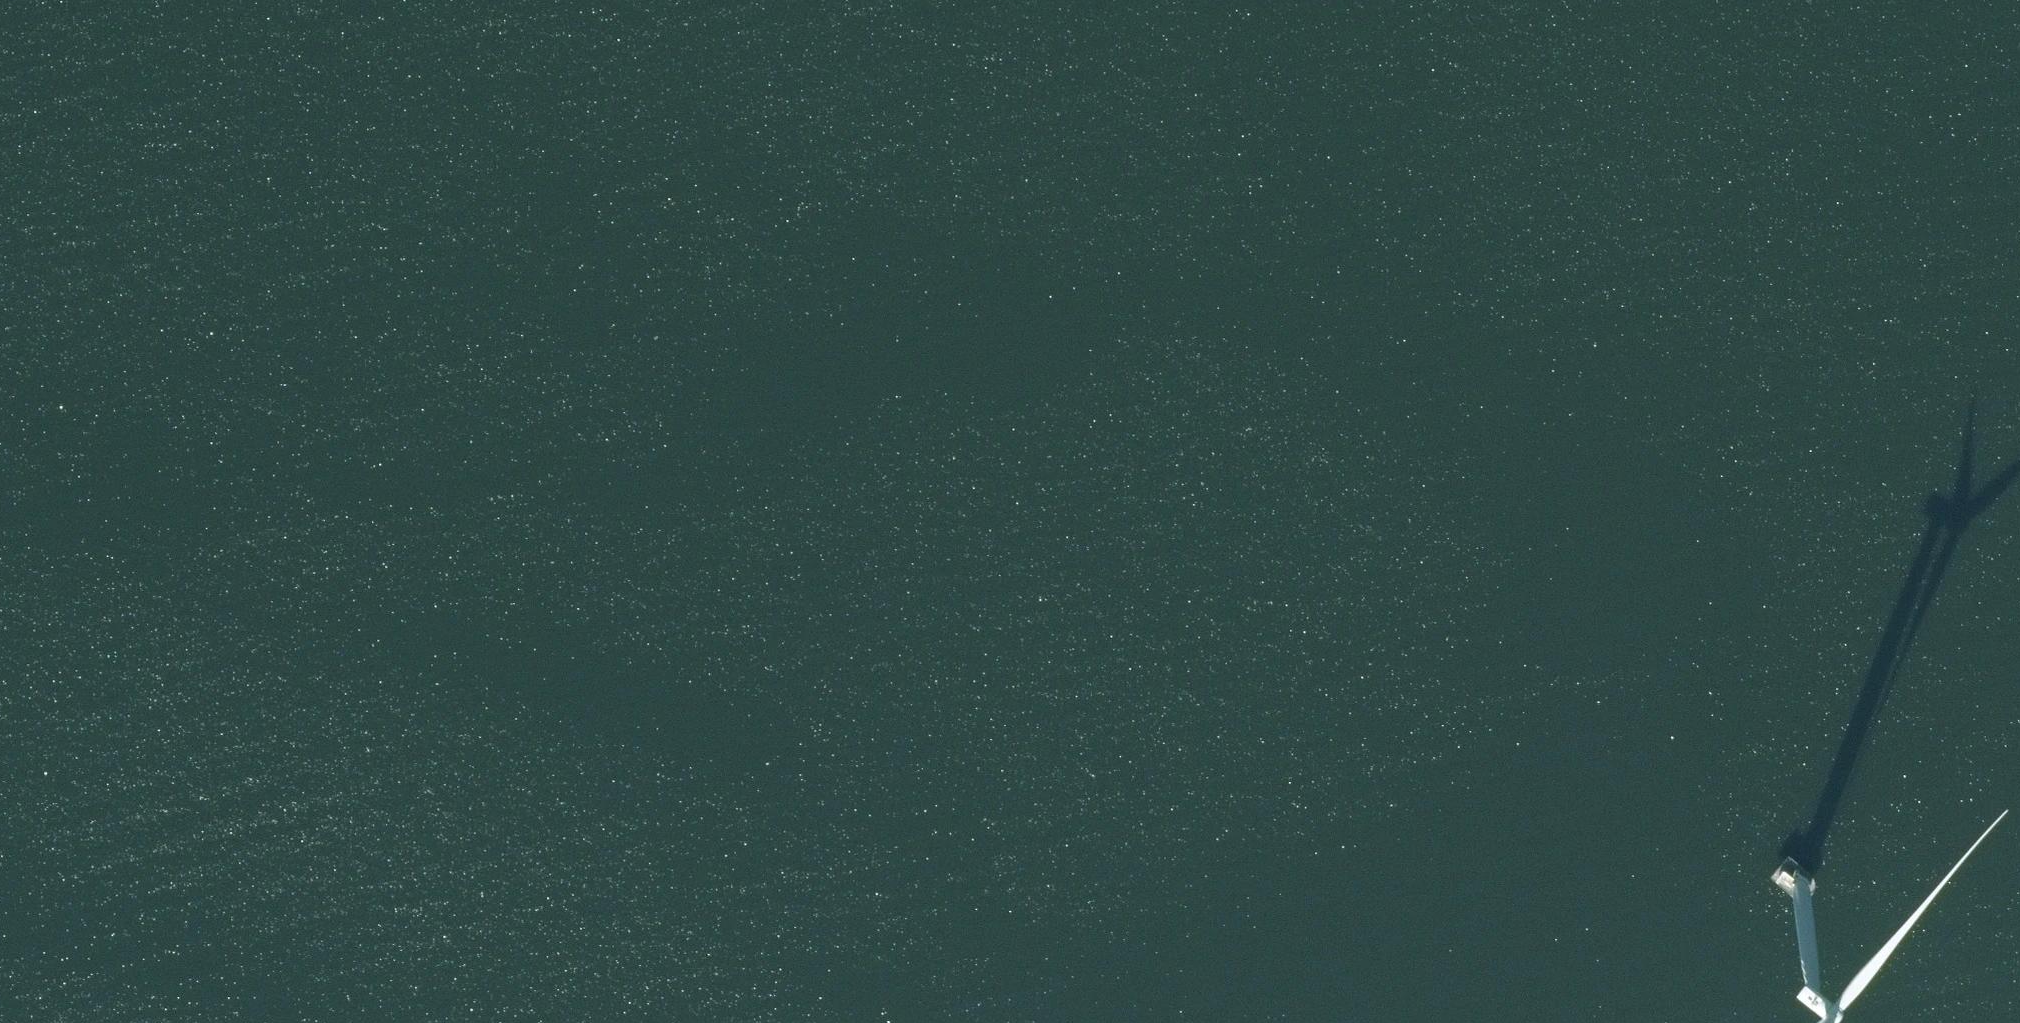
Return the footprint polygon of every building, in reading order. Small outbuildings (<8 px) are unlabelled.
[(1792,876),(1792,879),(1793,880),(1795,882),(1796,883),(1797,884),(1801,885),(1802,885),(1805,884),(1806,883),(1807,882),(1809,880),(1810,876),(1809,872),(1807,870),(1806,868),(1803,867),(1802,867),(1799,867),(1796,868),(1795,870),(1793,871),(1793,872),(1792,876)]
